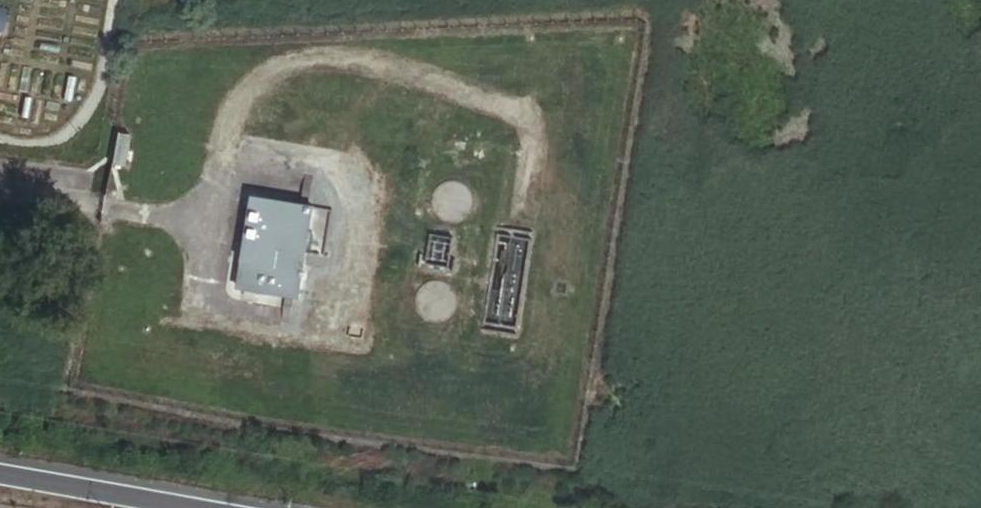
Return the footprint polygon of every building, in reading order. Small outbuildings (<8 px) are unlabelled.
[(466,205),(465,201),(463,196),(460,192),(456,189),(451,188),(447,187),(442,188),(437,189),(433,192),(430,196),(428,200),(427,205),(427,210),(429,215),(431,219),(435,222),(439,225),(444,226),(449,226),(454,225),(458,222),(461,219),(464,215),(466,210),(466,205)] [(289,301),(305,210),(247,200),(232,292),(289,301)] [(514,329),(529,240),(496,234),(481,324),(514,329)] [(451,306),(450,301),(447,296),(444,292),(440,288),(434,286),(429,286),(424,286),(419,288),(414,291),(411,296),(409,300),(408,306),(408,311),(409,316),(412,321),(416,325),(421,327),(426,329),(431,329),(437,327),(442,325),(446,321),(449,317),(450,312),(451,306)]
